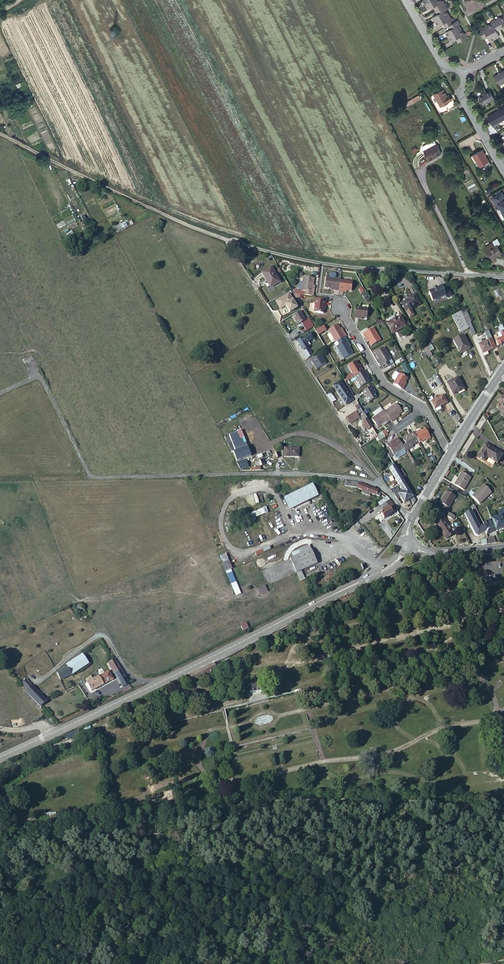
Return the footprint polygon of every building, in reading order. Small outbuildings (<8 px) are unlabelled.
[(438,14),(433,17),(438,26),(443,23),(445,22),(448,26),(448,25),(451,24),(453,28),(451,29),(445,32),(450,41),(456,38),(458,37),(460,41),(467,37),(465,33),(464,34),(458,25),(460,24),(458,20),(455,22),(452,18),(451,18),(446,10),(448,9),(443,1),(442,2),(441,0),(424,0),(429,9),(434,6),(436,5),(440,13),(438,14)] [(488,36),(491,41),(499,36),(496,31),(495,29),(503,24),(503,25),(503,16),(500,19),(500,17),(491,22),(492,23),(483,28),(482,27),(478,29),(482,36),(486,34),(488,36)] [(498,86),(503,83),(503,71),(493,77),(498,86)] [(433,95),(440,106),(450,100),(448,95),(446,96),(442,90),(433,95)] [(484,94),(478,97),(483,105),(493,99),(489,91),(484,94)] [(493,128),(498,125),(497,123),(503,119),(503,107),(492,114),(487,117),(493,128)] [(436,144),(423,151),(428,161),(432,159),(432,157),(440,152),(436,144)] [(482,150),(472,155),(475,160),(476,160),(479,166),(488,161),(482,150)] [(492,197),(503,218),(503,194),(502,191),(492,197)] [(483,247),(491,259),(500,252),(495,245),(497,243),(494,239),(483,247)] [(270,267),(261,273),(266,281),(266,280),(270,287),(279,282),(270,267)] [(301,291),(296,290),(296,294),(301,295),(311,296),(312,285),(314,278),(303,276),(301,291)] [(340,281),(341,279),(326,277),(325,288),(329,289),(335,290),(335,291),(339,292),(339,290),(340,281)] [(352,282),(340,281),(339,290),(344,291),(351,292),(352,282)] [(445,298),(451,296),(446,284),(441,287),(436,289),(433,291),(429,293),(432,302),(445,296),(445,298)] [(286,305),(290,312),(298,308),(289,292),(275,300),(279,309),(286,305)] [(401,303),(405,312),(420,304),(414,294),(406,298),(407,300),(401,303)] [(322,314),(323,307),(324,302),(315,300),(313,312),(322,314)] [(287,307),(279,309),(280,315),(288,313),(287,307)] [(354,317),(360,318),(366,319),(367,310),(356,308),(354,317)] [(465,309),(460,311),(467,328),(468,329),(473,327),(465,309)] [(467,328),(460,311),(451,316),(459,333),(467,328)] [(313,327),(308,318),(304,320),(299,312),(292,317),(297,325),(300,323),(304,328),(299,331),(301,334),(309,329),(313,327)] [(386,324),(391,334),(405,326),(400,316),(386,324)] [(345,338),(346,337),(344,333),(342,334),(339,329),(337,325),(328,330),(335,343),(337,342),(343,338),(345,338)] [(475,331),(473,327),(468,329),(468,330),(472,339),(476,338),(474,332),(475,331)] [(362,334),(365,338),(366,337),(369,342),(371,346),(380,341),(373,328),(362,334)] [(503,344),(503,333),(503,331),(500,332),(502,338),(498,340),(495,341),(498,347),(503,344)] [(301,339),(296,342),(302,351),(307,348),(304,344),(311,339),(308,334),(301,339)] [(459,353),(469,348),(463,335),(452,341),(459,353)] [(490,335),(486,337),(487,340),(491,349),(495,348),(490,335)] [(339,345),(336,347),(343,360),(352,354),(349,348),(343,338),(337,342),(339,345)] [(488,351),(491,349),(487,340),(481,343),(480,341),(478,342),(479,344),(478,344),(482,354),(484,353),(485,356),(489,354),(488,351)] [(431,348),(428,342),(421,346),(426,355),(429,353),(427,350),(431,348)] [(373,352),(377,359),(383,369),(390,365),(388,362),(391,360),(383,347),(373,352)] [(311,361),(316,369),(327,363),(322,355),(311,361)] [(345,382),(353,377),(355,377),(362,373),(359,368),(355,362),(347,367),(352,374),(343,379),(345,382)] [(362,373),(355,377),(361,387),(369,382),(366,377),(363,372),(362,373)] [(400,389),(403,384),(406,378),(398,374),(392,384),(394,386),(400,389)] [(437,386),(441,384),(436,375),(432,377),(437,386)] [(463,388),(457,377),(446,383),(453,395),(457,392),(457,391),(463,388)] [(339,381),(332,386),(344,405),(351,401),(339,381)] [(370,388),(362,392),(369,403),(377,398),(373,392),(370,388)] [(360,394),(354,397),(357,402),(362,398),(360,394)] [(446,403),(442,395),(430,402),(436,412),(440,410),(439,407),(446,403)] [(390,421),(391,422),(394,420),(393,418),(398,415),(401,412),(395,404),(384,412),(390,421)] [(350,424),(360,418),(356,411),(346,417),(350,424)] [(384,412),(383,411),(371,419),(377,428),(381,425),(385,422),(386,423),(390,421),(384,412)] [(369,434),(374,431),(364,414),(361,417),(361,418),(363,421),(362,422),(363,424),(362,426),(363,428),(365,427),(369,434)] [(417,441),(418,442),(423,440),(428,436),(424,429),(421,431),(420,429),(417,430),(418,432),(414,435),(417,441)] [(377,436),(380,441),(385,437),(385,436),(382,431),(376,435),(377,436)] [(358,443),(360,447),(377,436),(376,435),(375,433),(371,436),(372,438),(370,439),(369,436),(358,443)] [(400,442),(405,450),(407,449),(406,447),(412,444),(417,441),(414,435),(413,433),(408,436),(402,440),(403,441),(400,442)] [(234,442),(238,462),(245,460),(249,458),(245,438),(234,442)] [(404,453),(405,450),(400,442),(398,440),(394,443),(393,441),(391,442),(391,444),(384,448),(388,456),(392,454),(394,457),(396,458),(404,453)] [(484,444),(476,457),(483,461),(486,457),(496,463),(501,455),(484,444)] [(284,448),(284,456),(297,457),(298,448),(290,448),(288,448),(284,448)] [(268,450),(260,453),(262,457),(262,458),(258,460),(260,465),(277,458),(274,452),(270,454),(268,450)] [(236,463),(239,469),(248,466),(245,460),(238,462),(236,463)] [(387,465),(389,468),(399,485),(404,482),(401,477),(397,470),(392,462),(389,464),(387,465)] [(401,467),(397,470),(401,477),(405,475),(401,467)] [(457,479),(454,485),(463,491),(471,479),(461,472),(457,479)] [(354,482),(345,480),(344,486),(357,488),(359,489),(362,490),(361,493),(369,496),(370,493),(379,497),(381,492),(373,488),(365,485),(358,483),(354,482)] [(471,496),(479,504),(491,492),(483,484),(471,496)] [(413,497),(411,495),(408,490),(408,489),(403,492),(408,500),(410,499),(413,504),(415,501),(414,500),(413,497)] [(290,496),(292,501),(306,496),(304,491),(295,494),(293,490),(288,491),(290,496)] [(397,494),(399,497),(403,503),(408,500),(403,492),(402,491),(397,494)] [(440,503),(438,507),(446,511),(455,496),(446,491),(439,503),(440,503)] [(386,496),(378,502),(381,505),(389,499),(386,496)] [(384,519),(396,510),(391,502),(389,499),(381,505),(380,506),(384,511),(381,513),(384,519)] [(251,519),(268,512),(266,507),(249,514),(251,519)] [(498,510),(500,515),(491,519),(495,530),(503,526),(503,507),(498,510)] [(478,535),(485,532),(487,531),(484,525),(480,527),(479,526),(476,520),(475,520),(470,510),(464,513),(464,514),(475,535),(478,535)] [(434,522),(440,530),(443,528),(447,525),(442,517),(440,518),(438,516),(435,518),(436,521),(434,522)] [(495,530),(491,519),(483,522),(483,523),(484,525),(487,531),(485,532),(486,534),(495,530)] [(443,528),(440,530),(445,539),(453,534),(451,532),(454,530),(451,524),(448,526),(447,525),(443,528)] [(302,556),(302,558),(297,560),(292,562),(298,575),(303,573),(318,566),(310,548),(300,552),(302,556)] [(294,555),(297,560),(302,558),(302,556),(300,552),(294,555)] [(220,555),(222,563),(223,562),(225,570),(231,569),(227,553),(220,555)] [(232,569),(227,570),(234,596),(239,594),(232,569)] [(260,595),(268,591),(265,585),(257,589),(260,595)] [(72,607),(75,613),(83,608),(80,602),(72,607)] [(87,614),(94,610),(90,604),(83,608),(87,614)] [(81,618),(87,614),(83,608),(75,613),(74,613),(77,617),(79,616),(81,618)] [(57,675),(52,678),(54,683),(71,674),(89,663),(82,654),(66,665),(68,668),(56,673),(57,675)] [(122,687),(129,683),(113,657),(110,658),(112,661),(108,663),(114,673),(116,675),(122,687)] [(219,665),(217,661),(189,674),(192,681),(216,669),(219,665)] [(108,671),(86,683),(91,691),(113,679),(108,671)] [(262,680),(248,684),(250,693),(264,689),(262,680)] [(26,692),(40,706),(46,700),(52,698),(50,694),(43,697),(33,687),(32,685),(26,691),(26,692)] [(77,730),(65,735),(67,739),(79,734),(77,730)]
